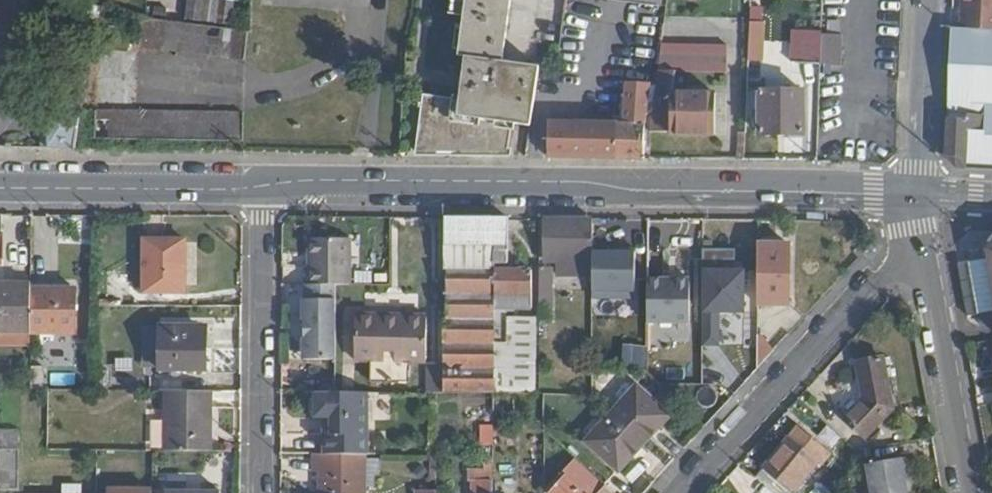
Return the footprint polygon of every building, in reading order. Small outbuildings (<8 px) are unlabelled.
[(143,1),(141,0),(117,0),(112,13),(133,23),(143,1)] [(230,23),(230,0),(184,0),(183,22),(230,23)] [(536,72),(499,68),(508,0),(454,0),(452,18),(462,18),(458,58),(465,59),(461,102),(427,98),(420,158),(507,160),(511,128),(529,130),(536,72)] [(623,0),(563,0),(561,16),(619,25),(623,0)] [(960,31),(991,33),(991,0),(961,0),(960,31)] [(144,52),(145,24),(137,23),(135,51),(144,52)] [(242,65),(246,35),(145,24),(144,52),(242,65)] [(760,85),(762,25),(748,25),(746,90),(751,90),(751,85),(760,85)] [(126,55),(130,33),(96,26),(92,48),(126,55)] [(960,31),(950,31),(944,159),(956,172),(991,173),(991,33),(960,31)] [(838,67),(838,38),(819,38),(819,47),(818,66),(838,67)] [(818,66),(819,47),(801,47),(800,75),(818,76),(818,66)] [(724,76),(724,49),(661,48),(657,75),(724,76)] [(644,163),(645,116),(651,71),(637,70),(637,56),(625,55),(622,129),(547,127),(546,161),(644,163)] [(714,137),(715,98),(670,97),(672,77),(657,76),(650,133),(666,133),(666,136),(714,137)] [(800,138),(802,96),(757,95),(756,138),(800,138)] [(72,153),(81,111),(48,111),(47,137),(40,137),(39,152),(72,153)] [(138,144),(140,117),(94,116),(93,143),(138,144)] [(240,147),(241,120),(140,117),(138,144),(240,147)] [(529,306),(530,269),(495,268),(495,250),(495,217),(446,217),(445,267),(449,267),(446,392),(493,392),(493,316),(506,316),(506,307),(529,306)] [(510,250),(511,217),(495,217),(495,250),(510,250)] [(592,252),(593,218),(546,218),(546,258),(592,259),(592,252)] [(352,282),(353,237),(311,237),(311,265),(307,266),(307,282),(338,282),(352,282)] [(186,291),(186,239),(143,238),(142,291),(186,291)] [(787,306),(789,246),(759,245),(759,305),(787,306)] [(635,297),(635,247),(620,247),(619,253),(592,252),(592,259),(591,297),(635,297)] [(660,273),(685,273),(686,257),(660,256),(660,273)] [(552,289),(553,265),(539,264),(539,288),(552,289)] [(745,311),(745,272),(704,271),(703,345),(719,345),(720,317),(712,317),(712,312),(745,311)] [(691,324),(691,280),(648,279),(648,323),(691,324)] [(337,358),(338,282),(307,282),(307,299),(304,299),(304,349),(315,358),(337,358)] [(33,287),(0,287),(0,327),(32,328),(33,287)] [(77,330),(78,287),(33,287),(32,328),(32,330),(77,330)] [(423,358),(424,315),(356,313),(356,357),(371,358),(370,379),(409,380),(409,358),(423,358)] [(534,392),(535,316),(506,316),(505,392),(534,392)] [(208,368),(209,322),(164,322),(163,367),(208,368)] [(865,437),(893,407),(885,357),(859,360),(865,399),(847,418),(865,437)] [(41,389),(42,365),(31,364),(31,389),(41,389)] [(618,467),(666,416),(635,388),(605,421),(598,414),(582,433),(618,467)] [(210,450),(210,389),(167,389),(167,450),(210,450)] [(374,454),(375,391),(320,390),(320,415),(335,415),(335,432),(327,432),(327,453),(365,453),(374,454)] [(150,418),(149,446),(159,446),(160,419),(150,418)] [(828,455),(798,427),(753,476),(771,492),(786,492),(813,464),(817,467),(828,455)] [(15,448),(0,448),(0,487),(15,487),(15,448)] [(108,476),(108,450),(96,450),(95,476),(108,476)] [(365,453),(327,453),(317,453),(317,471),(324,472),(323,492),(365,492),(365,453)] [(907,475),(914,474),(911,455),(868,463),(873,492),(910,492),(907,475)] [(581,461),(567,475),(563,471),(549,485),(557,492),(616,492),(581,461)] [(493,479),(473,479),(472,492),(492,492),(493,479)] [(438,485),(418,485),(418,492),(438,492),(438,485)]
